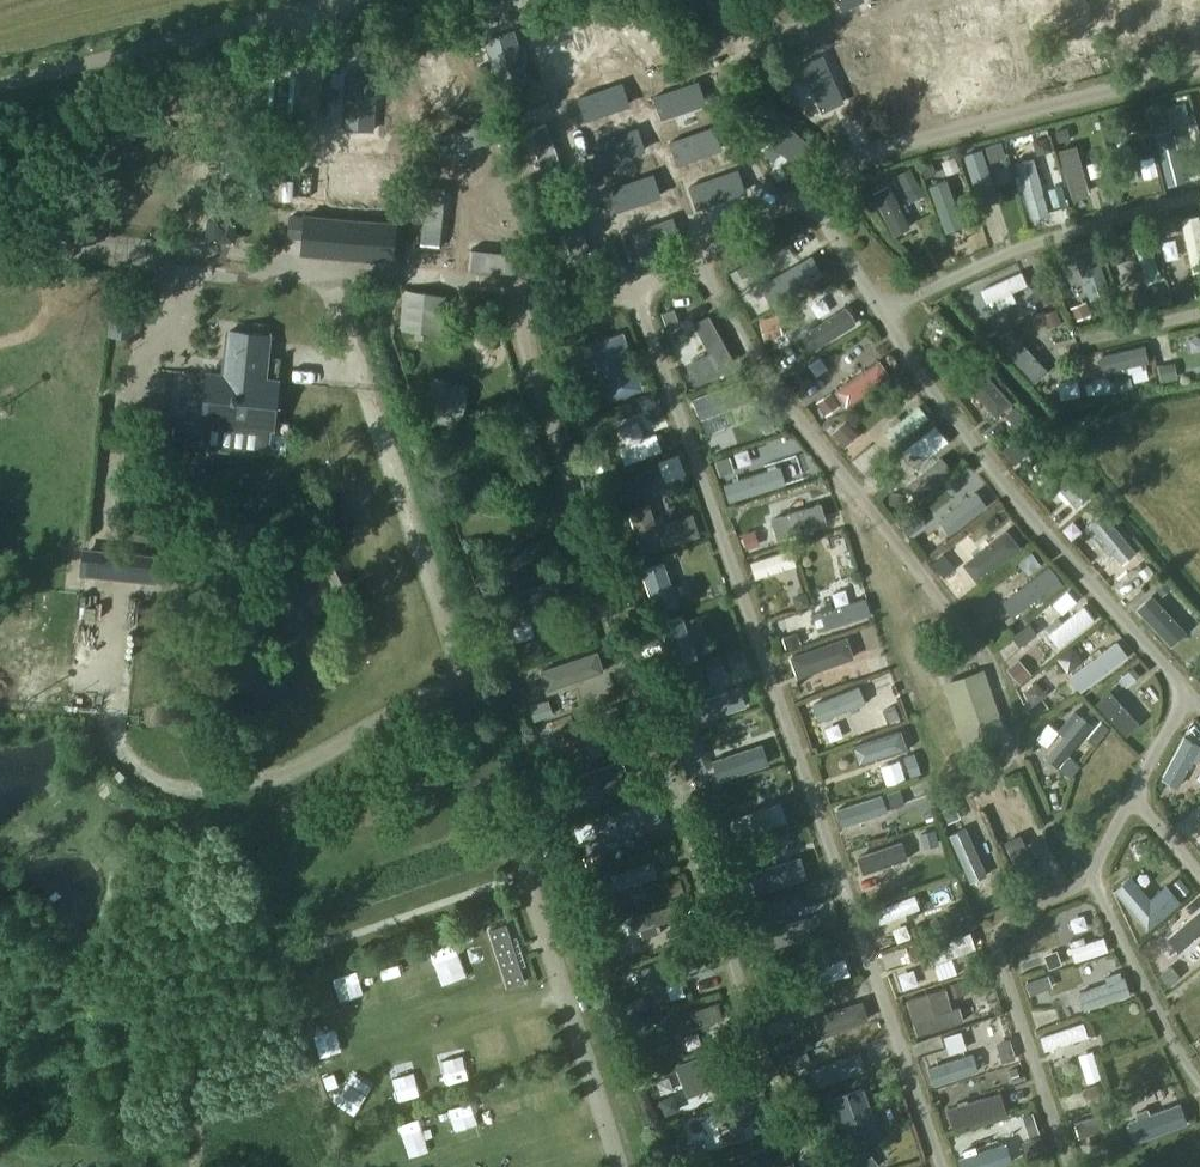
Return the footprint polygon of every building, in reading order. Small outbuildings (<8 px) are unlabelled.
[(1151,11),(1169,5),(1168,0),(1149,0),(1151,11)] [(933,18),(915,23),(930,86),(947,83),(933,18)] [(985,29),(966,33),(978,81),(997,76),(985,29)] [(1085,115),(1072,118),(1082,161),(1094,158),(1085,115)] [(468,183),(451,123),(395,138),(412,198),(468,183)] [(1172,129),(1153,134),(1167,186),(1186,182),(1172,129)] [(1000,139),(982,144),(994,184),(1011,179),(1000,139)] [(976,152),(962,156),(965,170),(980,166),(976,152)] [(954,160),(940,164),(945,177),(959,173),(954,160)] [(1034,165),(1015,169),(1031,229),(1049,224),(1034,165)] [(1063,208),(1090,202),(1085,177),(1058,183),(1063,208)] [(942,182),(929,188),(944,227),(958,223),(942,182)] [(889,183),(869,192),(889,238),(910,230),(889,183)] [(1176,219),(1191,275),(1199,272),(1199,219),(1198,213),(1176,219)] [(304,219),(304,220),(290,218),(288,239),(302,240),(301,252),(392,261),(395,227),(304,219)] [(1095,249),(1072,256),(1085,293),(1108,286),(1095,249)] [(773,286),(810,269),(803,254),(766,271),(773,286)] [(1019,270),(987,287),(996,304),(1027,286),(1019,270)] [(1073,278),(1055,285),(1069,321),(1087,315),(1073,278)] [(1191,278),(1171,284),(1176,301),(1196,296),(1191,278)] [(1046,281),(1028,289),(1037,308),(1053,299),(1046,281)] [(1115,288),(1119,313),(1131,311),(1128,286),(1115,288)] [(1103,292),(1085,298),(1093,320),(1112,314),(1103,292)] [(846,303),(803,327),(815,348),(856,323),(846,303)] [(1056,307),(1041,313),(1046,329),(1062,322),(1056,307)] [(708,313),(693,322),(708,350),(691,360),(701,377),(734,359),(708,313)] [(622,330),(589,342),(609,398),(643,385),(622,330)] [(277,381),(263,379),(268,335),(227,331),(223,375),(207,374),(202,421),(272,428),(277,381)] [(1042,363),(1012,332),(998,345),(1029,377),(1042,363)] [(1143,343),(1099,352),(1104,371),(1148,362),(1143,343)] [(1095,363),(1078,371),(1089,393),(1106,385),(1095,363)] [(991,411),(1008,396),(983,368),(966,384),(991,411)] [(1074,372),(1057,376),(1061,395),(1079,392),(1074,372)] [(859,374),(810,401),(821,417),(868,390),(859,374)] [(888,441),(921,415),(912,404),(879,430),(888,441)] [(859,432),(847,418),(829,435),(841,446),(859,432)] [(188,438),(190,422),(176,420),(174,437),(188,438)] [(660,429),(626,437),(630,454),(663,446),(660,429)] [(794,435),(762,448),(779,487),(810,473),(794,435)] [(853,463),(877,451),(871,441),(848,452),(853,463)] [(671,470),(681,467),(675,447),(631,460),(636,478),(643,476),(649,497),(676,488),(671,470)] [(920,505),(968,466),(951,447),(904,485),(920,505)] [(717,456),(724,483),(745,478),(738,451),(717,456)] [(648,502),(627,509),(641,553),(699,533),(691,512),(655,523),(648,502)] [(831,507),(793,519),(800,539),(838,525),(831,507)] [(1089,563),(1103,554),(1111,568),(1126,559),(1103,521),(1085,532),(1092,542),(1080,549),(1089,563)] [(1007,524),(960,561),(977,582),(1022,542),(1007,524)] [(790,548),(749,561),(755,581),(797,567),(790,548)] [(160,555),(81,549),(79,577),(142,582),(141,598),(153,599),(154,584),(158,584),(160,555)] [(711,558),(673,571),(679,591),(690,587),(696,604),(687,607),(693,626),(728,615),(716,576),(717,576),(711,558)] [(1046,562),(998,599),(1014,620),(1062,582),(1046,562)] [(1127,610),(1159,645),(1179,627),(1147,592),(1148,592),(1147,591),(1127,610)] [(866,597),(811,613),(818,636),(873,619),(866,597)] [(1086,600),(1048,632),(1061,648),(1100,616),(1086,600)] [(857,649),(874,640),(866,625),(849,634),(857,649)] [(788,656),(796,677),(852,658),(843,636),(788,656)] [(1134,654),(1120,637),(1075,667),(1091,685),(1134,654)] [(599,651),(540,670),(547,689),(605,670),(599,651)] [(1032,672),(1018,656),(1005,669),(1020,683),(1032,672)] [(965,750),(1007,735),(980,662),(940,676),(965,750)] [(859,686),(815,701),(819,718),(865,701),(859,686)] [(1143,719),(1112,687),(1094,702),(1124,736),(1143,719)] [(1058,767),(1093,722),(1072,708),(1040,754),(1058,767)] [(851,743),(859,762),(908,747),(901,725),(851,743)] [(874,761),(881,782),(902,774),(895,754),(874,761)] [(762,772),(756,756),(713,771),(719,787),(762,772)] [(629,774),(623,759),(585,772),(590,788),(629,774)] [(999,786),(979,794),(987,812),(1007,803),(999,786)] [(799,805),(793,787),(758,800),(765,818),(799,805)] [(878,793),(837,807),(842,824),(884,812),(878,793)] [(653,800),(611,814),(620,836),(644,826),(654,846),(675,839),(667,815),(659,819),(653,800)] [(965,825),(947,832),(965,873),(982,867),(965,825)] [(858,850),(864,867),(906,853),(901,837),(858,850)] [(658,878),(651,861),(609,873),(615,890),(658,878)] [(1129,875),(1112,890),(1146,930),(1180,901),(1165,884),(1149,898),(1129,875)] [(871,906),(878,923),(922,910),(915,892),(871,906)] [(506,988),(524,982),(505,924),(487,930),(506,988)] [(962,932),(918,944),(923,961),(966,949),(962,932)] [(1102,935),(1065,949),(1071,965),(1109,951),(1102,935)] [(1183,962),(1195,979),(1199,975),(1199,949),(1183,962)] [(851,974),(845,959),(809,970),(816,987),(851,974)] [(1126,980),(1080,995),(1086,1014),(1131,997),(1126,980)] [(926,994),(905,1000),(915,1035),(962,1021),(957,1006),(932,1013),(926,994)] [(718,1000),(669,1014),(674,1034),(724,1017),(718,1000)] [(870,1019),(864,1003),(821,1018),(827,1034),(870,1019)] [(1082,1021),(1038,1035),(1044,1052),(1075,1043),(1078,1051),(1092,1047),(1082,1021)] [(1005,1035),(989,1040),(996,1059),(1011,1054),(1005,1035)] [(1187,1046),(1197,1060),(1199,1058),(1199,1038),(1187,1046)] [(729,1044),(674,1065),(686,1098),(741,1077),(729,1044)] [(878,1044),(821,1066),(829,1086),(885,1065),(878,1044)] [(970,1052),(928,1066),(934,1084),(975,1070),(970,1052)] [(1000,1086),(1020,1078),(1012,1057),(992,1064),(1000,1086)] [(400,1062),(398,1079),(418,1080),(419,1063),(400,1062)] [(343,1098),(367,1096),(363,1064),(340,1067),(343,1098)] [(680,1113),(687,1136),(770,1110),(762,1086),(680,1113)] [(863,1087),(829,1099),(848,1152),(882,1139),(863,1087)] [(1001,1088),(947,1105),(954,1129),(1008,1111),(1001,1088)] [(1183,1126),(1177,1105),(1132,1119),(1140,1140),(1183,1126)] [(1015,1121),(1022,1138),(1040,1131),(1033,1114),(1015,1121)] [(1158,1156),(1179,1148),(1176,1138),(1154,1146),(1158,1156)] [(978,1156),(983,1166),(1003,1166),(1028,1157),(1023,1140),(978,1156)]
